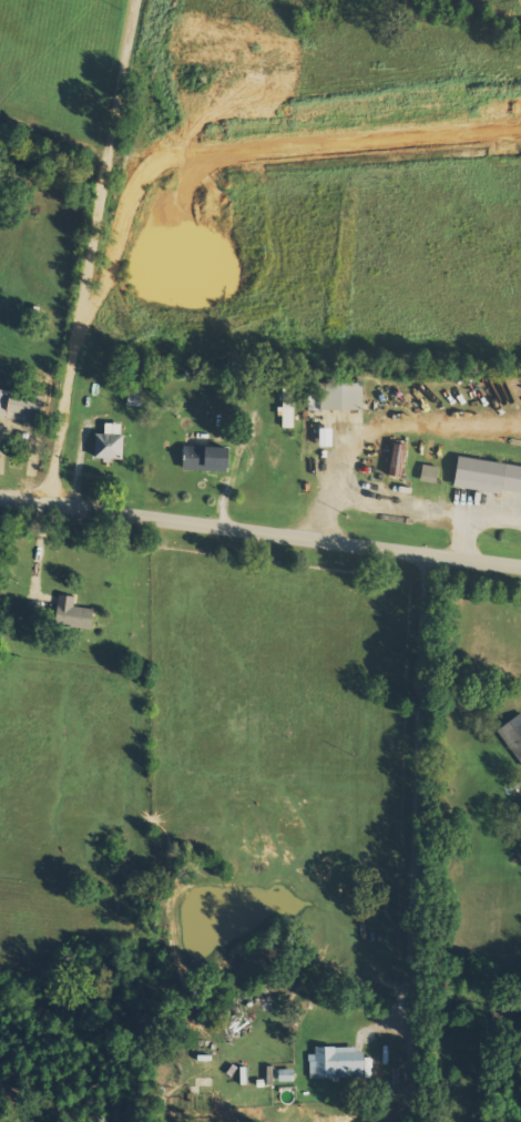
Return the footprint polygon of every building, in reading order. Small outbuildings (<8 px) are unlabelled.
[(0,390),(0,414),(13,416),(13,420),(29,422),(31,403),(3,399),(4,390),(0,390)] [(119,425),(101,424),(101,435),(91,435),(90,459),(118,460),(119,425)] [(222,471),(222,447),(179,448),(179,472),(222,471)] [(454,458),(450,487),(520,496),(520,467),(454,458)] [(418,482),(435,484),(436,467),(420,466),(418,482)] [(88,629),(89,609),(72,608),(72,597),(54,596),(52,627),(88,629)] [(520,712),(495,728),(520,768),(520,767),(520,712)] [(360,1047),(308,1049),(309,1079),(361,1077),(360,1047)] [(264,1084),(274,1085),(275,1067),(264,1067),(264,1084)] [(291,1069),(276,1070),(276,1082),(292,1082),(291,1069)]
